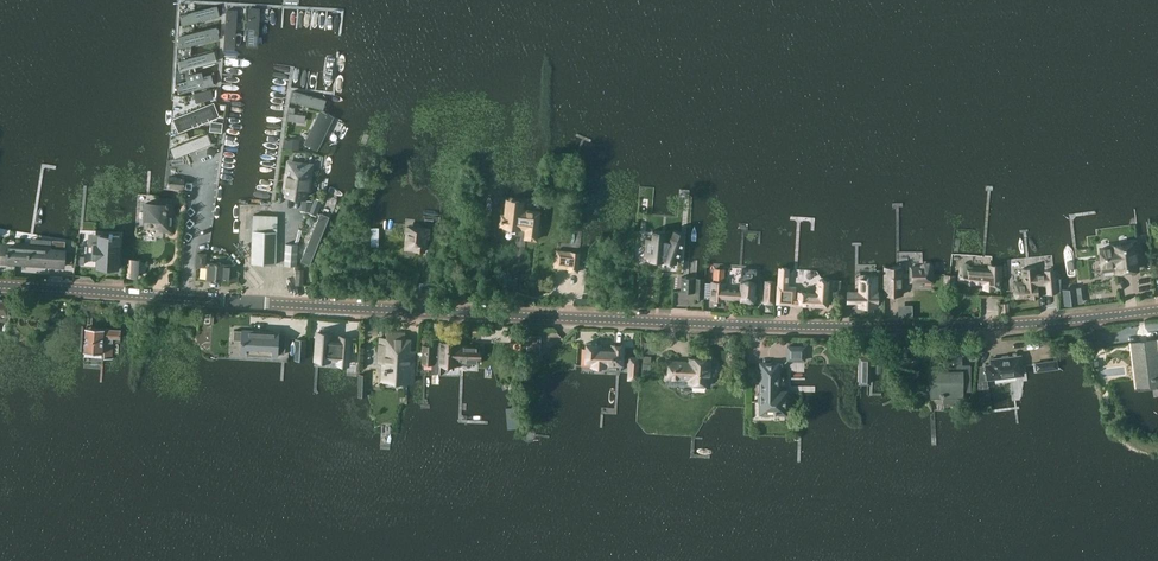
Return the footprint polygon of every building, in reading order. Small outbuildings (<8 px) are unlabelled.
[(178,14),(181,23),(207,17),(218,15),(215,5),(178,14)] [(249,8),(246,48),(258,48),(259,34),(261,8),(249,8)] [(226,10),(223,49),(236,51),(238,11),(226,10)] [(177,34),(180,45),(219,37),(215,25),(177,34)] [(176,60),(179,68),(216,58),(213,50),(176,60)] [(175,82),(177,92),(206,84),(213,83),(210,73),(202,75),(201,70),(185,74),(186,80),(175,82)] [(206,98),(213,96),(211,88),(195,93),(196,97),(206,98)] [(292,90),(290,102),(324,111),(327,99),(292,90)] [(172,118),(177,129),(218,113),(213,103),(172,118)] [(289,112),(288,120),(305,122),(306,114),(289,112)] [(306,146),(318,151),(334,118),(320,112),(306,146)] [(212,121),(211,127),(210,130),(213,131),(222,132),(223,122),(212,121)] [(169,146),(174,157),(211,143),(207,133),(169,146)] [(300,150),(300,139),(288,138),(288,140),(284,140),(284,148),(300,150)] [(304,196),(308,165),(289,163),(285,194),(304,196)] [(182,188),(184,176),(168,174),(166,187),(182,188)] [(315,214),(318,216),(324,200),(320,198),(318,197),(311,213),(315,214)] [(311,210),(312,199),(301,198),(300,209),(311,210)] [(527,229),(525,238),(537,239),(540,211),(538,211),(521,209),(522,204),(519,201),(511,200),(509,202),(507,215),(504,214),(501,216),(501,223),(503,226),(506,226),(506,227),(519,228),(527,229)] [(147,203),(145,226),(157,227),(157,229),(170,230),(172,204),(169,204),(147,203)] [(328,215),(320,212),(301,259),(309,263),(328,215)] [(253,214),(252,262),(275,263),(277,215),(253,214)] [(429,238),(430,227),(408,226),(406,247),(416,248),(415,250),(424,250),(425,237),(429,238)] [(379,245),(379,227),(371,227),(371,245),(379,245)] [(651,251),(651,260),(677,262),(677,259),(686,233),(675,229),(674,229),(670,240),(668,240),(666,239),(666,231),(654,230),(653,230),(652,240),(651,251)] [(65,266),(65,261),(72,262),(73,250),(66,249),(51,248),(52,239),(31,237),(30,247),(9,246),(8,259),(9,259),(9,261),(0,261),(0,262),(65,266)] [(120,251),(120,239),(113,238),(113,237),(110,237),(110,238),(100,238),(100,243),(99,243),(99,248),(95,248),(94,260),(98,260),(97,271),(99,271),(99,272),(109,273),(109,271),(118,272),(119,260),(120,260),(120,258),(119,258),(119,252),(120,252),(120,251)] [(1113,247),(1101,248),(1102,253),(1101,253),(1103,266),(1104,266),(1104,271),(1116,270),(1117,274),(1140,271),(1137,243),(1128,244),(1127,241),(1121,242),(1121,245),(1113,246),(1113,247)] [(296,264),(297,243),(285,243),(284,264),(296,264)] [(205,266),(206,252),(196,251),(195,265),(205,266)] [(580,253),(571,252),(571,254),(557,253),(555,266),(569,268),(569,271),(578,272),(580,253)] [(129,259),(128,276),(137,277),(138,260),(129,259)] [(233,263),(222,263),(207,262),(206,279),(222,280),(237,280),(238,271),(233,263)] [(988,269),(974,267),(969,267),(968,266),(967,264),(965,264),(963,264),(961,265),(961,266),(960,274),(959,278),(960,279),(965,280),(965,282),(972,284),(973,282),(984,283),(984,289),(1001,290),(1002,266),(988,265),(988,269)] [(788,267),(788,266),(782,265),(782,267),(779,267),(778,286),(777,303),(817,305),(821,305),(821,303),(828,303),(829,289),(828,289),(828,280),(818,280),(818,284),(816,284),(815,294),(807,294),(808,291),(798,291),(798,293),(795,293),(795,289),(788,289),(790,267),(788,267)] [(902,274),(902,277),(912,277),(912,281),(925,281),(925,285),(932,285),(932,274),(932,268),(932,266),(929,265),(925,265),(922,266),(922,268),(911,268),(911,272),(913,272),(913,274),(902,274)] [(886,292),(886,294),(902,294),(902,277),(902,274),(902,267),(894,267),(893,267),(886,267),(886,292)] [(1054,271),(1054,269),(1046,270),(1046,275),(1036,276),(1035,267),(1026,267),(1027,280),(1016,281),(1017,286),(1015,289),(1016,293),(1018,296),(1030,295),(1030,297),(1038,296),(1037,283),(1047,282),(1048,292),(1049,292),(1060,291),(1061,291),(1061,277),(1057,278),(1055,278),(1054,271)] [(754,301),(755,269),(741,268),(740,288),(724,289),(724,282),(723,282),(724,270),(714,270),(713,282),(712,282),(711,299),(723,300),(723,299),(740,298),(740,300),(754,301)] [(303,284),(304,269),(296,269),(295,284),(303,284)] [(704,278),(689,277),(682,276),(681,292),(695,293),(694,298),(704,298),(705,278),(704,278)] [(882,301),(882,291),(876,291),(877,278),(860,278),(860,285),(860,291),(848,291),(848,301),(860,301),(860,305),(876,305),(876,301),(882,301)] [(772,302),(774,280),(766,280),(764,302),(772,302)] [(429,294),(430,282),(418,281),(417,293),(429,294)] [(1076,287),(1064,289),(1063,289),(1065,305),(1078,304),(1076,287)] [(12,308),(11,308),(11,303),(0,301),(0,313),(10,315),(10,310),(11,310),(12,308)] [(383,330),(383,325),(364,324),(364,333),(378,334),(379,330),(383,330)] [(121,338),(122,328),(88,325),(85,351),(102,352),(102,351),(105,352),(104,358),(112,359),(114,337),(121,338)] [(243,344),(245,344),(244,353),(253,353),(253,354),(265,355),(265,353),(276,353),(276,355),(277,355),(277,353),(285,354),(287,333),(235,330),(234,340),(243,340),(243,344)] [(522,331),(511,331),(511,340),(522,341),(522,331)] [(340,363),(341,363),(347,364),(349,337),(342,337),(341,339),(331,338),(332,334),(319,333),(317,359),(330,360),(330,358),(340,359),(340,363)] [(409,377),(410,352),(404,352),(405,338),(381,337),(380,351),(386,352),(386,365),(385,365),(385,370),(385,376),(409,377)] [(1133,343),(1135,364),(1135,365),(1138,383),(1157,381),(1157,380),(1156,368),(1157,368),(1157,354),(1157,350),(1157,338),(1156,338),(1156,340),(1147,341),(1133,343)] [(305,360),(306,339),(297,339),(296,359),(305,360)] [(442,340),(442,341),(440,363),(460,364),(460,363),(460,360),(472,361),(481,362),(481,354),(480,354),(480,346),(457,344),(457,341),(442,340)] [(440,364),(440,363),(442,341),(437,341),(437,345),(425,344),(424,362),(433,363),(433,364),(433,365),(433,372),(439,372),(440,364)] [(597,348),(598,343),(586,342),(586,347),(582,347),(582,356),(585,356),(585,361),(593,362),(592,366),(604,367),(604,362),(621,364),(622,345),(613,344),(613,349),(597,348)] [(885,357),(885,346),(877,345),(877,356),(885,357)] [(804,360),(805,347),(788,346),(788,359),(804,360)] [(962,364),(962,350),(951,350),(951,365),(952,370),(931,371),(932,395),(944,395),(944,394),(963,394),(963,391),(971,391),(970,363),(962,364)] [(643,363),(651,363),(652,356),(644,355),(643,363)] [(991,365),(986,365),(987,379),(1023,375),(1022,364),(1021,355),(1008,357),(1008,356),(1008,357),(1003,358),(1003,357),(1003,358),(990,359),(991,364),(991,365)] [(629,373),(628,381),(639,382),(640,364),(641,357),(630,356),(629,364),(629,373)] [(861,365),(860,385),(861,385),(870,385),(871,357),(863,357),(862,357),(861,357),(861,365)] [(711,358),(689,358),(689,361),(666,360),(666,364),(665,378),(667,378),(667,384),(690,385),(690,382),(710,383),(711,364),(711,358)] [(1036,373),(1058,370),(1057,361),(1035,363),(1036,373)] [(651,364),(643,363),(642,372),(650,373),(651,364)] [(785,410),(786,392),(778,392),(779,365),(779,363),(762,363),(761,412),(776,413),(776,409),(785,410)] [(368,374),(360,374),(359,388),(359,395),(367,395),(367,392),(367,391),(368,374)] [(979,380),(979,388),(987,388),(986,379),(979,380)]
